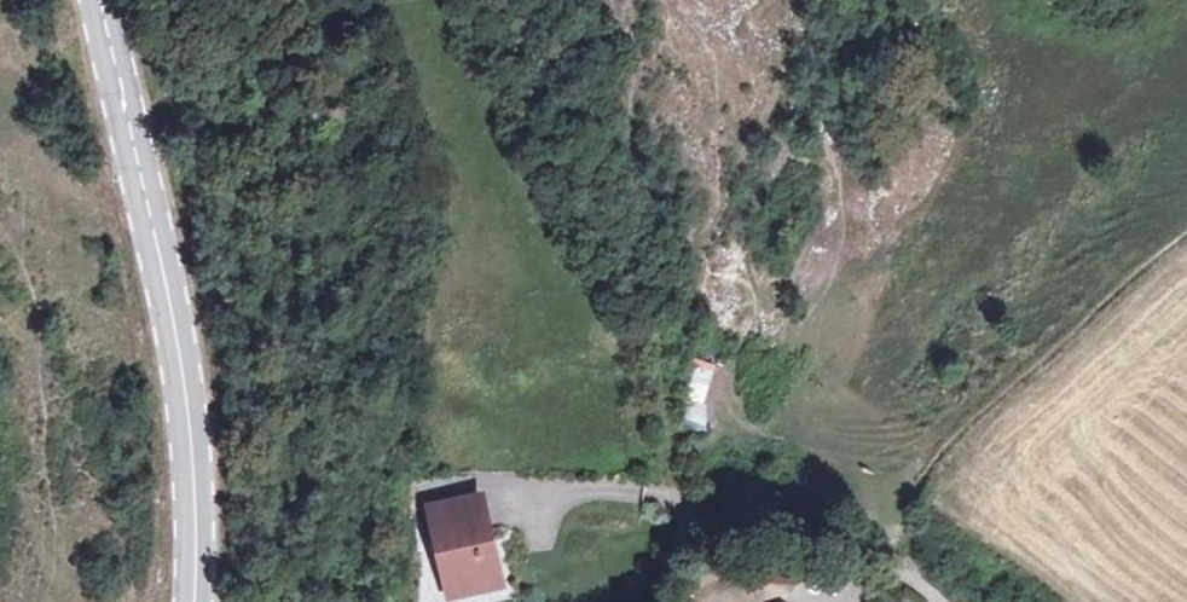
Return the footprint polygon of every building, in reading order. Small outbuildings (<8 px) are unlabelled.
[(700,425),(714,362),(690,356),(676,420),(700,425)] [(435,494),(439,512),(487,503),(483,484),(435,494)] [(455,584),(470,581),(475,569),(507,562),(494,501),(487,503),(439,512),(455,584)] [(751,553),(750,580),(792,581),(792,554),(751,553)] [(509,574),(507,562),(475,569),(470,581),(509,574)]
